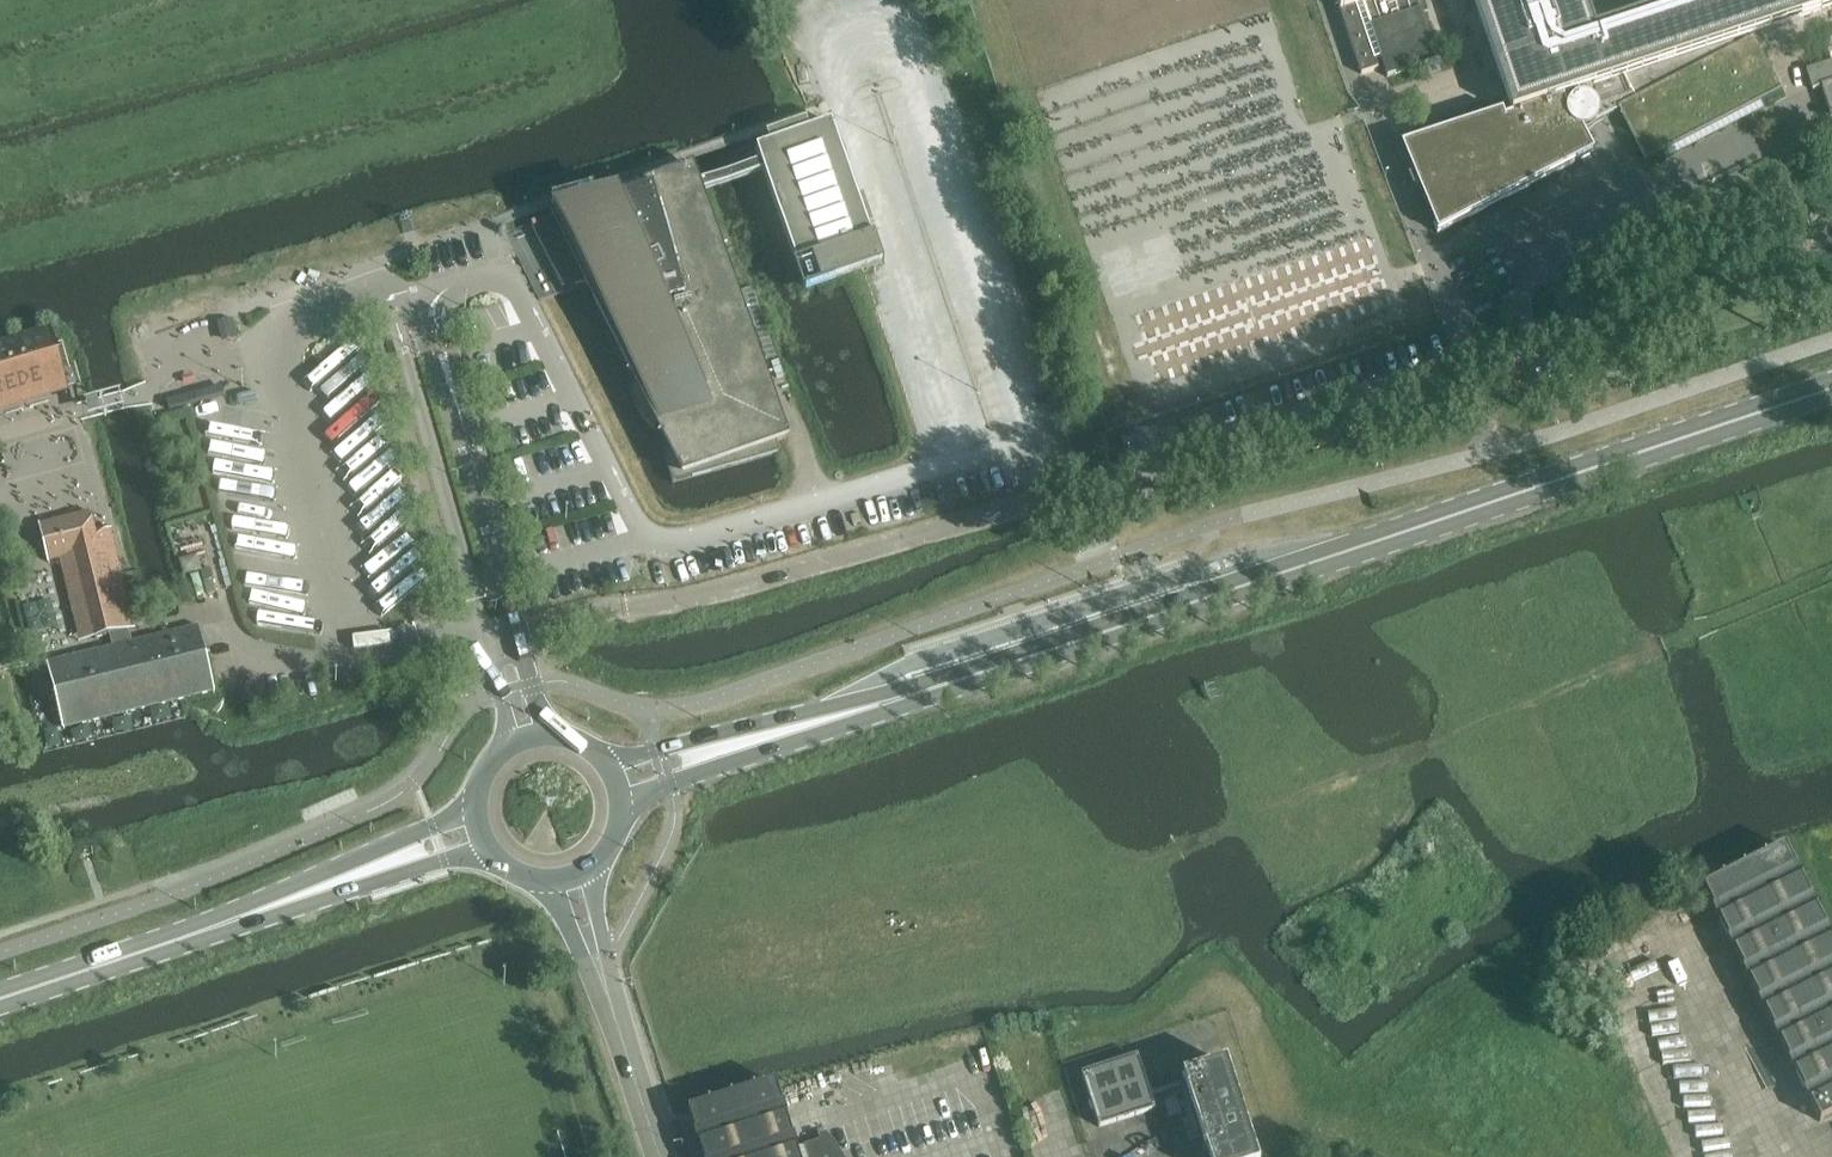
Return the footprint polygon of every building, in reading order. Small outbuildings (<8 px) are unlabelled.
[(1341,10),(1340,10),(1362,75),(1363,74),(1379,69),(1384,67),(1388,78),(1439,61),(1432,40),(1424,15),(1422,10),(1420,10),(1417,0),(1338,0),(1341,10)] [(1512,90),(1519,112),(1520,113),(1505,118),(1503,112),(1402,146),(1434,223),(1438,234),(1595,153),(1583,130),(1585,130),(1586,129),(1587,129),(1589,128),(1591,127),(1593,126),(1594,125),(1596,123),(1616,112),(1622,109),(1648,159),(1644,161),(1645,163),(1783,91),(1782,89),(1778,91),(1751,41),(1736,49),(1733,40),(1755,33),(1831,7),(1831,0),(1609,0),(1603,2),(1603,0),(1482,0),(1512,90)] [(1814,89),(1822,86),(1831,115),(1831,63),(1808,71),(1814,89)] [(880,261),(833,124),(806,133),(757,150),(764,170),(805,287),(847,273),(880,261)] [(777,441),(786,438),(768,386),(769,386),(701,192),(692,168),(548,212),(543,224),(559,255),(576,288),(582,283),(586,281),(638,383),(633,384),(632,384),(632,389),(633,394),(634,399),(635,404),(637,408),(640,413),(642,417),(644,418),(646,421),(649,424),(653,428),(654,428),(655,427),(659,426),(671,450),(664,452),(672,483),(674,482),(778,452),(780,452),(777,441)] [(234,321),(217,326),(223,347),(240,342),(236,329),(234,321)] [(68,388),(52,330),(0,346),(0,409),(68,388)] [(194,375),(183,377),(185,385),(196,383),(194,375)] [(222,386),(167,401),(169,410),(194,404),(224,396),(222,386)] [(110,634),(129,630),(135,628),(111,528),(102,531),(96,532),(91,512),(39,525),(49,562),(75,556),(88,611),(95,638),(110,634)] [(200,570),(197,557),(181,562),(185,575),(200,570)] [(133,643),(114,647),(98,651),(69,658),(59,661),(48,663),(54,690),(64,729),(215,692),(199,626),(133,643)] [(112,642),(114,647),(133,643),(129,630),(110,634),(112,642)] [(1820,1122),(1831,1116),(1831,941),(1783,845),(1702,890),(1820,1122)] [(1082,1074),(1099,1127),(1155,1109),(1138,1056),(1082,1074)] [(1227,1063),(1183,1077),(1208,1156),(1257,1156),(1227,1063)] [(833,1150),(825,1140),(797,1149),(776,1083),(689,1111),(703,1156),(837,1156),(833,1150)]
